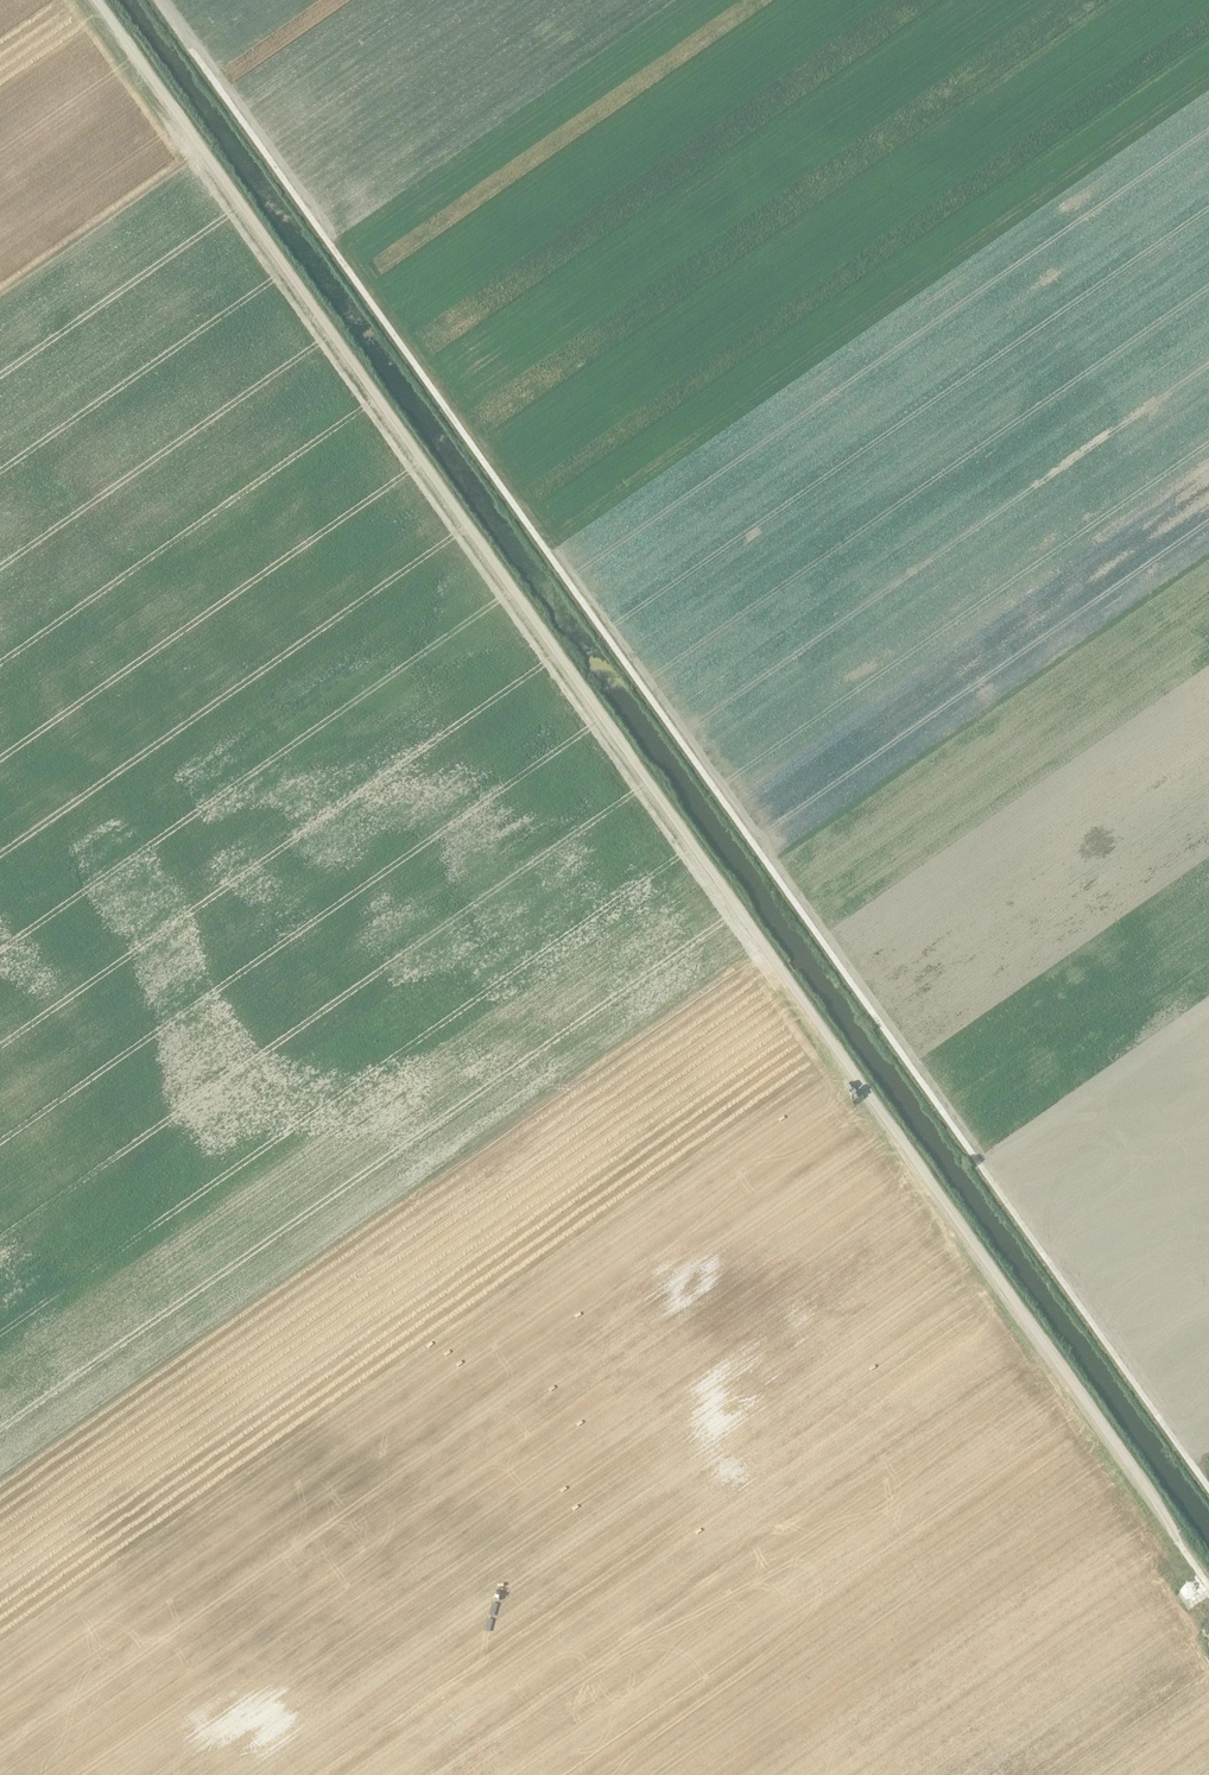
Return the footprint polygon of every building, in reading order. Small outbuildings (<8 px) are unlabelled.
[(673,679),(665,687),(684,703),(691,695),(673,679)] [(1193,1579),(1178,1589),(1187,1603),(1202,1593),(1193,1579)]
